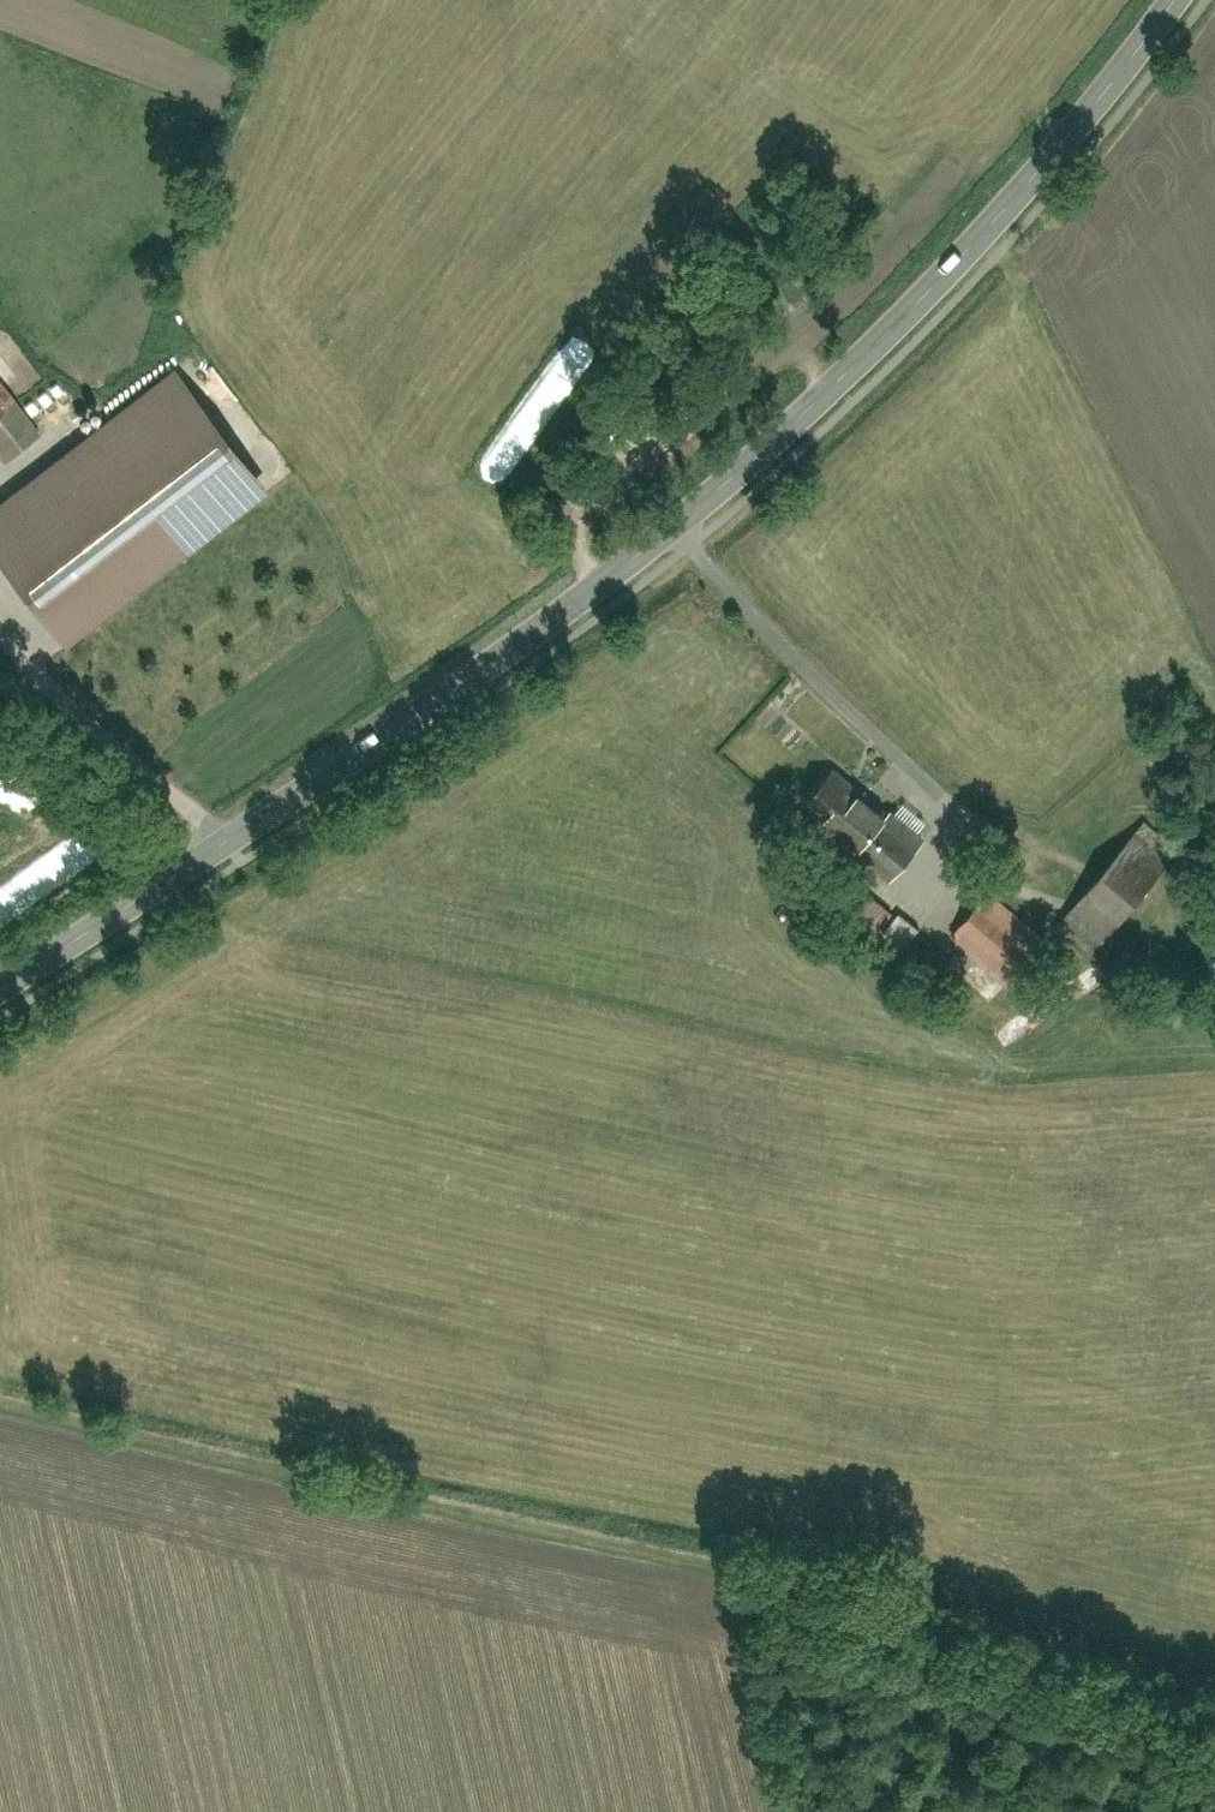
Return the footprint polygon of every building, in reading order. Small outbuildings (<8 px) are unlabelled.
[(0,500),(0,556),(67,645),(267,494),(173,370),(0,500)] [(3,462),(45,429),(0,373),(0,458),(3,462)] [(839,759),(801,806),(888,878),(927,832),(839,759)] [(1145,822),(1071,912),(1105,941),(1179,851),(1145,822)] [(878,899),(857,927),(897,957),(918,929),(878,899)] [(992,901),(959,944),(1016,989),(1050,947),(992,901)]
